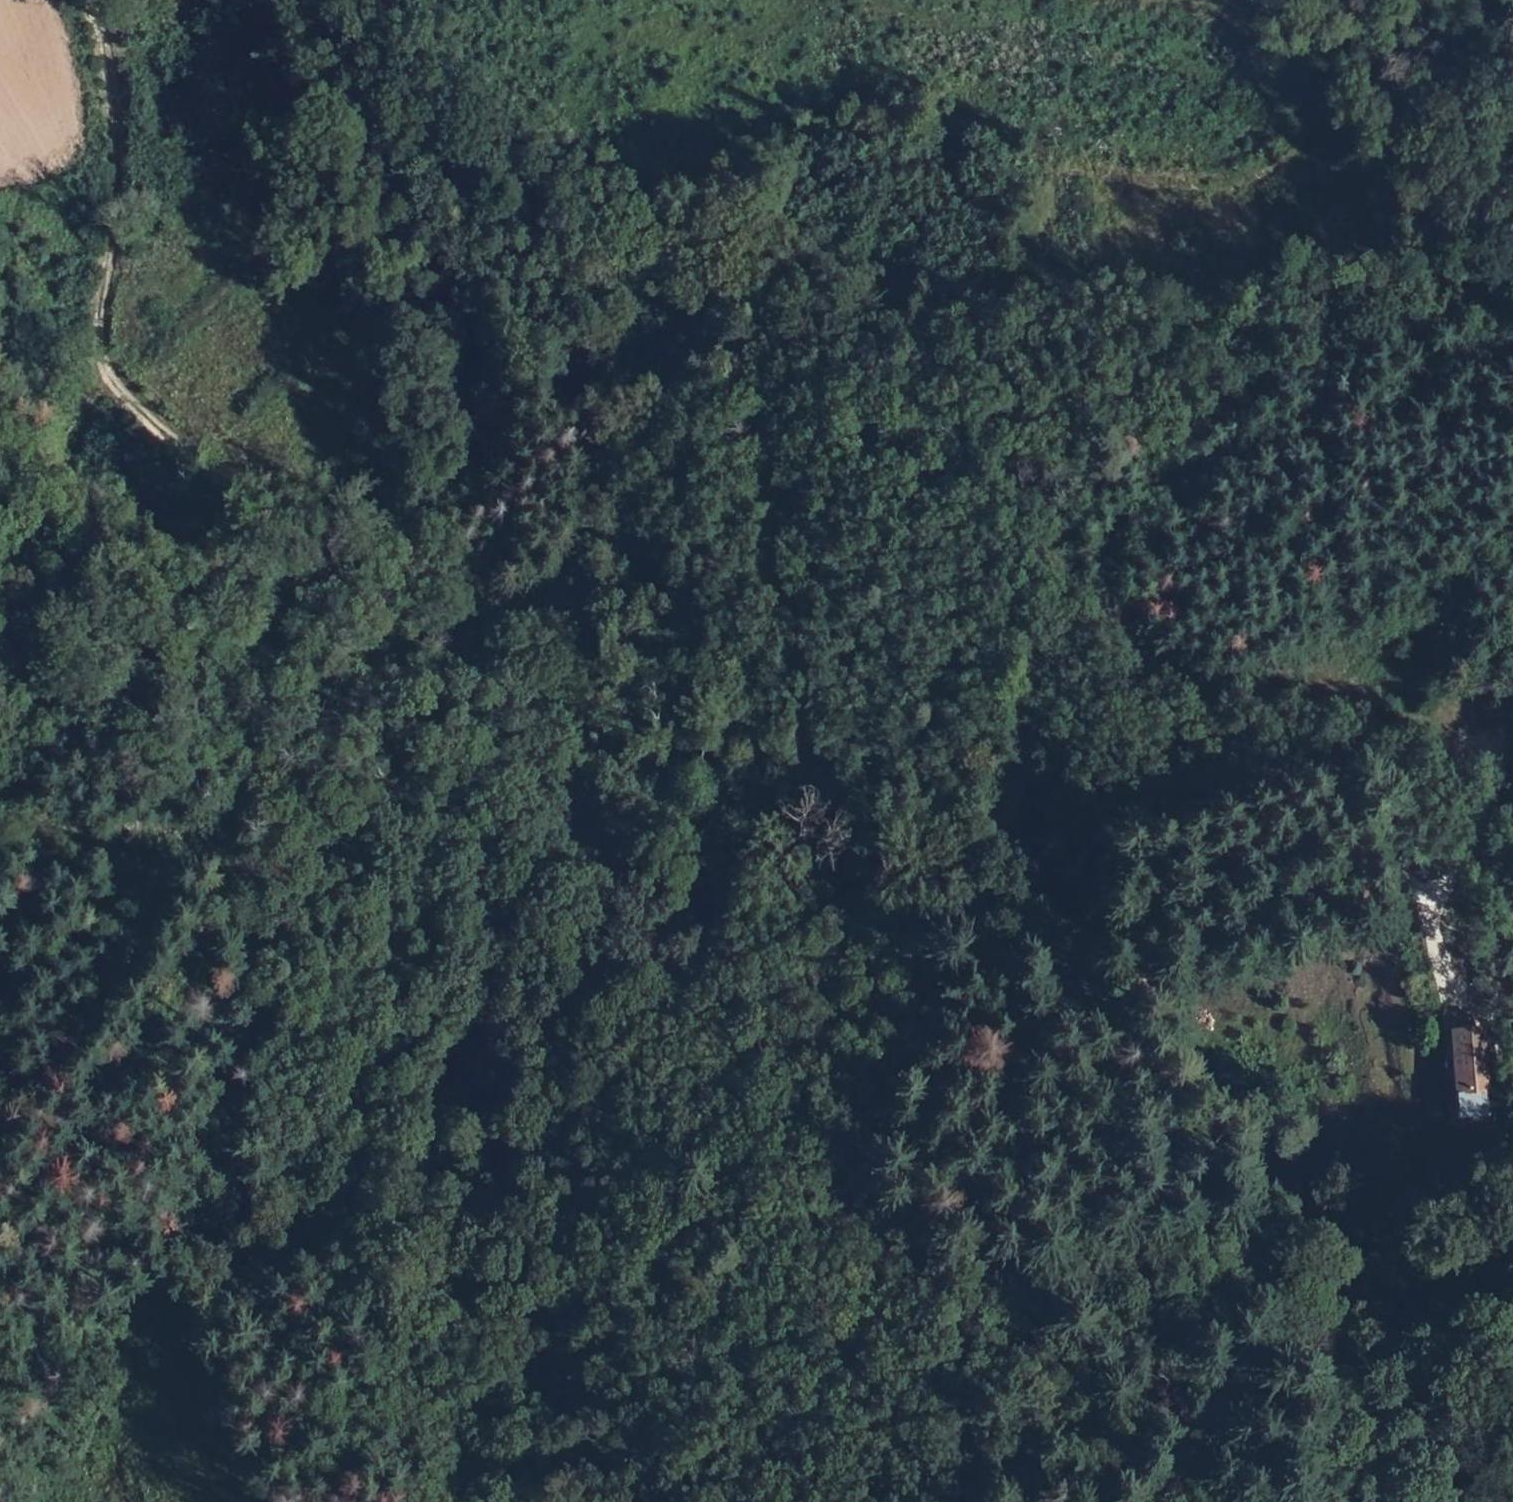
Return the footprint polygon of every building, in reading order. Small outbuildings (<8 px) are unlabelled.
[(1437,270),(1429,263),(1425,269),(1433,275),(1437,270)] [(1484,1028),(1451,1031),(1459,1114),(1492,1111),(1484,1028)]
